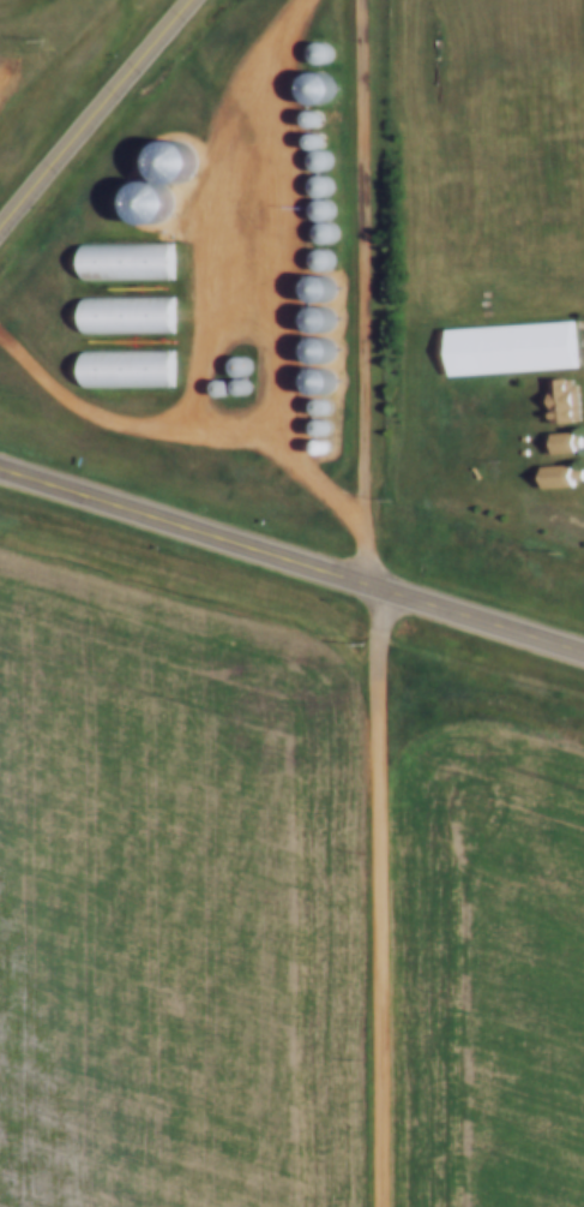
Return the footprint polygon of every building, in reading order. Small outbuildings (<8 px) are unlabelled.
[(314,65),(320,64),(324,59),(325,54),(324,48),(320,44),(314,42),(308,44),(305,48),(303,54),(305,59),(308,64),(314,65)] [(312,103),(318,102),(323,98),(326,92),(327,86),(326,80),(323,76),(317,72),(311,71),(305,72),(299,76),(295,82),(295,88),(296,94),(300,98),(305,102),(312,103)] [(309,126),(313,125),(317,123),(318,118),(317,113),(313,110),(308,109),(305,110),(301,113),(300,118),(301,123),(305,125),(309,126)] [(311,148),(314,147),(318,143),(319,138),(318,135),(314,131),(311,130),(306,131),(302,135),(301,139),(302,143),(306,147),(311,148)] [(167,185),(175,184),(182,179),(187,172),(188,162),(186,155),(181,148),(174,143),(165,142),(157,143),(150,148),(145,155),(144,163),(146,172),(151,179),(158,184),(167,185)] [(314,172),(319,171),(324,166),(325,160),(323,155),(319,150),(313,149),(308,150),(303,155),(302,161),(303,166),(308,171),(314,172)] [(314,197),(320,195),(324,191),(325,185),(324,180),(320,175),(314,174),(308,175),(305,180),(303,186),(305,191),(308,196),(314,197)] [(143,225),(151,222),(158,217),(163,210),(164,202),(163,193),(157,186),(150,181),(142,180),(133,183),(127,187),(122,195),(121,203),(122,211),(127,219),(134,223),(143,225)] [(314,221),(320,219),(324,215),(326,209),(324,203),(320,199),(314,198),(308,199),(305,204),(303,209),(305,215),(309,219),(314,221)] [(327,239),(334,227),(323,220),(316,232),(327,239)] [(315,244),(321,243),(325,238),(326,233),(325,227),(320,223),(315,221),(309,223),(306,227),(303,233),(306,239),(309,243),(315,244)] [(73,241),(165,241),(165,280),(73,280),(73,241)] [(315,269),(321,268),(325,263),(327,258),(325,252),(321,249),(315,246),(309,249),(306,252),(305,258),(306,264),(311,268),(315,269)] [(313,303),(320,300),(325,295),(326,288),(325,281),(319,276),(312,275),(306,276),(301,282),(299,288),(301,295),(306,300),(313,303)] [(73,293),(165,293),(165,333),(73,333),(73,293)] [(313,333),(320,331),(325,325),(326,319),(325,312),(319,307),(313,305),(306,307),(301,312),(299,319),(301,327),(306,331),(313,333)] [(442,330),(568,322),(572,370),(446,380),(442,330)] [(313,364),(320,361),(325,357),(327,349),(325,342),(320,337),(313,336),(306,337),(301,343),(299,349),(301,357),(306,361),(313,364)] [(73,348),(165,348),(165,387),(73,387),(73,348)] [(231,375),(237,374),(241,369),(242,364),(241,359),(236,354),(231,353),(227,354),(222,359),(221,364),(223,370),(227,374),(231,375)] [(313,394),(320,392),(325,387),(327,380),(325,374),(320,368),(313,366),(306,369),(301,374),(300,381),(301,387),(307,393),(313,394)] [(212,394),(216,393),(219,389),(219,386),(218,382),(216,378),(212,377),(207,378),(205,382),(204,386),(205,389),(209,393),(212,394)] [(231,393),(236,392),(239,388),(240,384),(239,381),(235,377),(231,377),(228,378),(224,381),(224,384),(224,389),(228,392),(231,393)] [(544,381),(570,380),(573,424),(548,426),(544,381)] [(313,417),(318,416),(321,412),(323,408),(321,404),(318,400),(313,399),(308,400),(306,404),(305,408),(306,412),(309,416),(313,417)] [(313,436),(318,435),(321,431),(323,428),(321,423),(318,419),(313,418),(309,419),(306,423),(305,428),(306,432),(309,435),(313,436)] [(571,450),(571,455),(542,458),(541,435),(570,432),(570,437),(577,436),(578,449),(571,450)] [(314,454),(318,454),(320,450),(321,447),(320,443),(318,441),(313,440),(309,441),(307,443),(306,447),(307,450),(309,454),(314,454)] [(567,470),(579,470),(579,482),(568,483),(568,489),(537,491),(536,467),(567,466),(567,470)]
